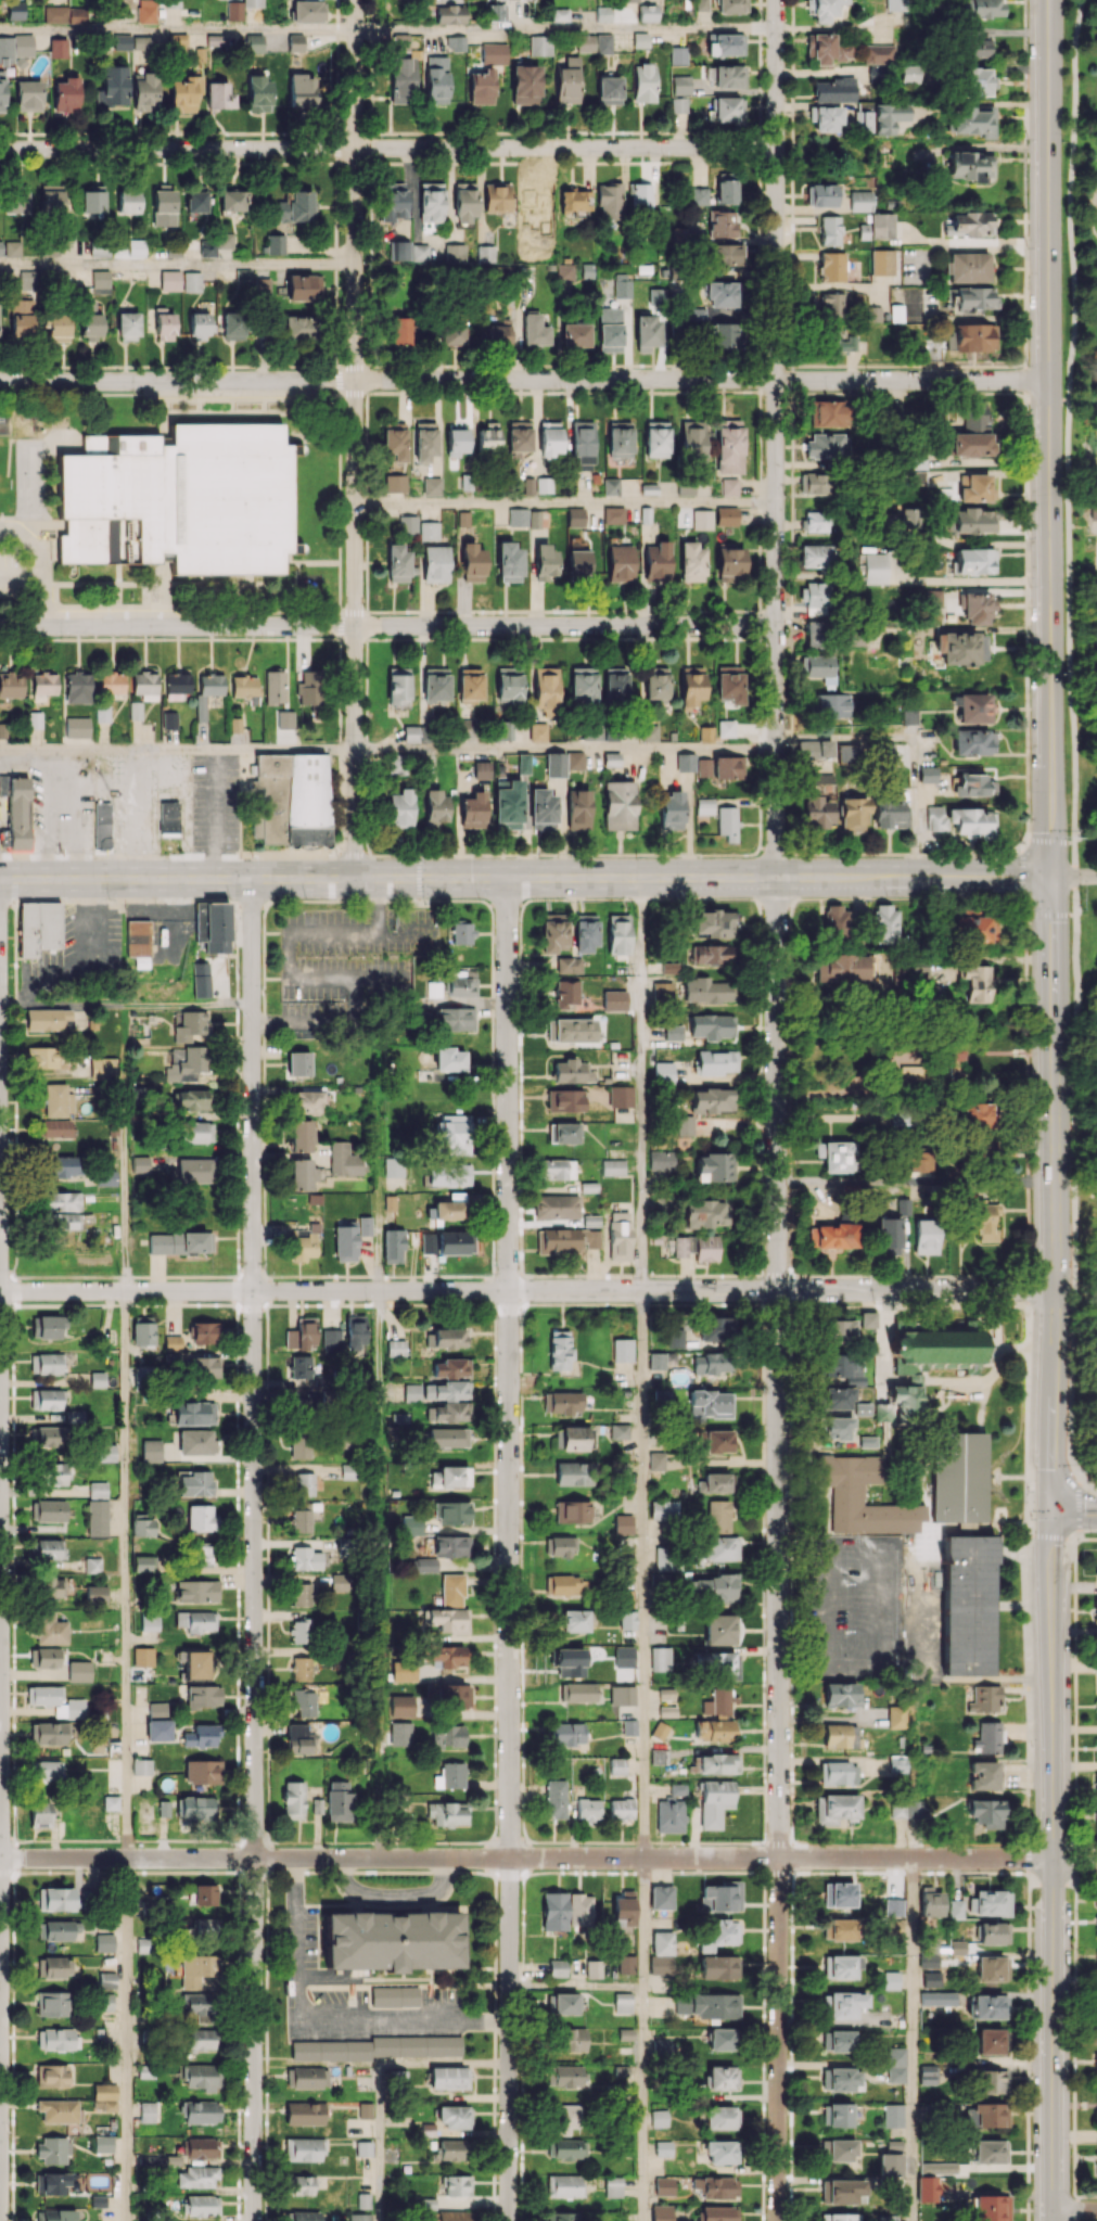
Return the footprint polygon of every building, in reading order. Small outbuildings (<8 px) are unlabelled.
[(137,23),(155,23),(155,0),(137,0),(137,23)] [(323,22),(323,0),(313,0),(291,0),(291,22),(323,22)] [(707,10),(707,0),(694,0),(695,10),(707,10)] [(717,13),(747,13),(747,0),(717,0),(717,13)] [(805,9),(813,9),(813,23),(828,23),(828,15),(837,15),(837,4),(848,3),(848,0),(805,0),(805,9)] [(886,11),(906,11),(906,0),(885,0),(886,11)] [(967,17),(1000,16),(999,0),(967,0),(967,17)] [(7,19),(24,20),(24,1),(7,1),(7,19)] [(226,20),(242,21),(242,2),(227,2),(226,20)] [(435,5),(436,23),(465,23),(464,5),(435,5)] [(657,5),(638,5),(638,22),(657,21),(657,5)] [(44,24),(67,23),(66,6),(44,6),(44,24)] [(87,22),(86,7),(69,7),(69,23),(87,22)] [(611,22),(611,7),(594,7),(595,22),(611,22)] [(647,47),(647,33),(633,32),(632,47),(647,47)] [(706,55),(743,55),(744,33),(713,33),(712,42),(707,42),(706,55)] [(812,33),(812,65),(828,65),(828,60),(850,60),(850,43),(834,44),(834,33),(812,33)] [(303,35),(288,34),(287,52),(302,52),(303,35)] [(408,35),(397,34),(397,42),(394,42),(394,51),(408,51),(408,35)] [(576,53),(611,53),(611,34),(576,35),(576,53)] [(13,64),(13,56),(33,56),(32,35),(0,36),(0,65),(13,64)] [(129,48),(129,35),(113,36),(114,49),(129,48)] [(530,55),(551,55),(551,35),(529,36),(530,55)] [(133,49),(150,49),(150,36),(133,36),(133,49)] [(465,37),(446,36),(445,50),(465,50),(465,37)] [(988,57),(988,39),(974,39),(974,36),(963,36),(962,57),(988,57)] [(67,57),(66,39),(49,39),(50,58),(67,57)] [(506,64),(506,43),(481,43),(482,65),(506,64)] [(863,63),(893,62),(892,44),(863,45),(863,63)] [(687,64),(686,46),(670,47),(670,64),(687,64)] [(426,56),(425,103),(446,103),(447,57),(426,56)] [(579,102),(578,56),(565,57),(565,68),(555,68),(556,103),(579,102)] [(405,104),(405,89),(414,89),(415,57),(390,57),(389,104),(405,104)] [(634,64),(634,102),(655,102),(655,64),(634,64)] [(713,89),(745,88),(744,64),(713,65),(713,89)] [(128,104),(128,66),(99,65),(98,104),(128,104)] [(511,104),(539,104),(539,65),(512,65),(511,104)] [(900,81),(921,82),(921,65),(900,65),(900,81)] [(468,104),(493,104),(494,67),(484,67),(483,73),(469,73),(468,104)] [(990,67),(960,68),(961,96),(990,96),(990,67)] [(133,79),(133,112),(157,111),(156,72),(142,73),(142,78),(133,79)] [(170,80),(169,111),(194,112),(195,93),(200,93),(200,76),(184,75),(183,80),(170,80)] [(248,76),(247,112),(270,113),(270,77),(248,76)] [(315,76),(301,76),(301,85),(288,85),(288,107),(315,107),(315,76)] [(597,104),(620,104),(621,77),(597,76),(597,104)] [(690,94),(690,76),(672,76),(672,94),(690,94)] [(78,77),(63,77),(63,82),(53,82),(53,111),(78,111),(78,77)] [(854,101),(854,79),(813,79),(813,101),(854,101)] [(41,111),(41,81),(16,81),(16,111),(41,111)] [(206,108),(234,108),(234,93),(228,93),(228,82),(206,82),(206,108)] [(744,97),(714,96),(713,121),(743,122),(744,97)] [(671,113),(687,113),(687,97),(671,98),(671,113)] [(893,135),(893,121),(908,120),(908,102),(873,103),(874,135),(893,135)] [(808,107),(808,122),(813,122),(814,132),(842,131),(841,106),(808,107)] [(951,133),(980,133),(980,138),(994,138),(993,106),(950,107),(951,133)] [(855,111),(856,132),(871,132),(871,111),(855,111)] [(948,152),(948,179),(992,180),(992,153),(948,152)] [(737,204),(737,172),(717,173),(717,204),(737,204)] [(419,222),(443,222),(442,182),(419,182),(419,222)] [(454,189),(454,226),(469,226),(469,216),(476,216),(475,182),(462,182),(462,189),(454,189)] [(484,212),(510,212),(510,182),(484,182),(484,212)] [(406,184),(381,183),(379,221),(393,222),(393,217),(404,217),(406,184)] [(622,183),(597,184),(598,218),(623,218),(622,183)] [(651,212),(652,184),(627,183),(627,193),(632,193),(632,212),(651,212)] [(27,214),(28,185),(4,184),(3,213),(27,214)] [(41,212),(62,212),(63,185),(41,184),(41,212)] [(837,184),(807,184),(807,206),(837,207),(837,184)] [(81,191),(82,212),(104,212),(103,185),(90,185),(90,191),(81,191)] [(185,212),(205,213),(206,187),(186,186),(185,212)] [(691,205),(708,205),(707,187),(690,188),(691,205)] [(174,190),(151,191),(152,226),(175,226),(174,190)] [(220,190),(220,211),(247,211),(247,190),(220,190)] [(292,221),(312,221),(311,190),(290,191),(291,201),(275,202),(276,228),(293,228),(292,221)] [(591,190),(559,191),(560,212),(591,211),(591,190)] [(849,210),(871,211),(872,191),(850,190),(849,210)] [(118,213),(139,213),(139,191),(118,191),(118,213)] [(708,237),(735,237),(736,211),(709,210),(708,237)] [(992,212),(950,213),(950,225),(943,225),(943,235),(992,235),(992,212)] [(871,238),(894,238),(894,213),(870,213),(871,238)] [(840,216),(820,216),(820,245),(840,245),(840,216)] [(233,248),(233,232),(217,233),(217,249),(233,248)] [(284,234),(263,235),(264,254),(284,254),(284,234)] [(5,241),(4,255),(21,256),(21,241),(5,241)] [(200,256),(216,257),(216,241),(200,241),(200,256)] [(388,260),(409,260),(409,241),(388,241),(388,260)] [(89,256),(109,257),(109,242),(90,242),(89,256)] [(711,266),(743,265),(743,243),(710,244),(711,266)] [(411,260),(428,260),(428,245),(412,244),(411,260)] [(445,244),(444,261),(464,262),(464,244),(445,244)] [(130,257),(144,257),(145,245),(130,245),(130,257)] [(477,245),(477,262),(494,262),(494,245),(477,245)] [(870,250),(871,275),(893,274),(893,249),(870,250)] [(845,252),(820,252),(819,281),(844,281),(845,252)] [(988,253),(946,253),(946,282),(987,283),(988,253)] [(573,263),(556,264),(557,278),(574,278),(573,263)] [(250,269),(235,269),(235,280),(251,279),(250,269)] [(36,288),(36,270),(19,271),(20,288),(36,288)] [(109,287),(109,270),(92,270),(92,287),(109,287)] [(180,291),(180,270),(160,270),(160,290),(180,291)] [(182,272),(183,292),(201,292),(200,271),(182,272)] [(614,298),(630,298),(630,273),(614,273),(614,298)] [(286,299),(319,300),(320,275),(287,274),(286,299)] [(254,278),(254,294),(270,294),(270,278),(254,278)] [(739,281),(706,282),(707,308),(739,307),(739,281)] [(995,288),(949,287),(949,304),(954,304),(954,314),(977,315),(977,308),(995,308),(995,288)] [(821,293),(822,317),(844,316),(843,292),(821,293)] [(34,295),(11,295),(10,335),(33,336),(34,295)] [(890,322),(903,321),(903,304),(889,304),(890,322)] [(867,322),(881,322),(880,306),(866,306),(867,322)] [(704,307),(689,308),(689,320),(705,319),(704,307)] [(599,352),(622,351),(621,308),(598,308),(599,352)] [(165,309),(147,309),(148,332),(155,331),(154,312),(165,312),(165,309)] [(223,311),(222,340),(244,340),(245,312),(223,311)] [(138,312),(118,313),(118,340),(138,340),(138,312)] [(101,339),(101,313),(82,314),(82,339),(101,339)] [(174,334),(174,313),(155,313),(156,334),(174,334)] [(208,313),(190,313),(190,340),(208,340),(208,313)] [(540,313),(523,313),(523,345),(549,344),(549,326),(540,326),(540,313)] [(313,316),(284,315),(283,340),(312,341),(313,316)] [(69,341),(69,317),(48,316),(47,341),(69,341)] [(636,316),(635,352),(649,352),(649,346),(660,346),(661,316),(636,316)] [(409,345),(408,317),(390,317),(391,346),(409,345)] [(510,318),(497,319),(497,324),(485,325),(485,344),(510,344),(510,318)] [(465,321),(441,319),(440,344),(463,345),(465,321)] [(736,323),(712,322),(712,347),(735,348),(736,323)] [(589,347),(589,324),(561,323),(561,346),(589,347)] [(994,351),(995,324),(954,324),(953,351),(994,351)] [(829,351),(856,350),(856,335),(847,335),(847,341),(839,341),(838,328),(829,328),(829,351)] [(847,401),(812,399),(811,425),(846,426),(847,401)] [(963,407),(962,430),(993,431),(993,416),(984,415),(985,400),(972,400),(971,407),(963,407)] [(9,434),(9,411),(0,411),(0,434),(9,434)] [(530,421),(507,422),(508,451),(531,451),(530,421)] [(573,470),(593,470),(592,421),(572,421),(573,470)] [(645,421),(645,457),(668,457),(669,422),(645,421)] [(704,421),(680,421),(680,457),(694,456),(694,462),(705,461),(704,421)] [(437,422),(413,422),(413,461),(428,462),(428,455),(436,455),(437,422)] [(477,449),(498,449),(498,422),(485,422),(485,429),(477,429),(477,449)] [(560,455),(561,422),(539,422),(539,455),(560,455)] [(608,422),(608,457),(632,457),(631,422),(608,422)] [(405,423),(382,423),(383,453),(391,453),(391,462),(406,462),(405,423)] [(740,473),(741,423),(717,423),(716,473),(740,473)] [(58,455),(81,455),(81,436),(156,436),(156,446),(173,446),(173,424),(280,424),(280,445),(299,445),(302,447),(303,448),(303,450),(303,452),(302,454),(299,455),(290,456),(290,543),(299,543),(302,545),(303,547),(303,548),(303,550),(302,552),(299,553),(282,553),(282,575),(170,575),(170,562),(170,553),(160,553),(160,560),(160,564),(56,564),(56,535),(65,535),(65,527),(65,519),(58,519),(58,455)] [(467,429),(446,429),(446,455),(467,455),(467,429)] [(807,434),(807,459),(848,458),(848,433),(807,434)] [(990,433),(950,433),(950,455),(989,456),(990,433)] [(910,469),(925,468),(925,453),(910,454),(910,469)] [(924,471),(908,471),(908,484),(924,484),(924,471)] [(829,473),(801,472),(801,494),(829,494),(829,473)] [(385,475),(385,492),(406,492),(406,474),(385,475)] [(958,501),(989,501),(989,474),(965,474),(965,487),(958,487),(958,501)] [(422,495),(441,496),(441,478),(423,477),(422,495)] [(552,493),(553,478),(536,477),(536,493),(552,493)] [(603,478),(603,495),(619,495),(619,479),(603,478)] [(737,478),(720,479),(721,495),(737,495),(737,478)] [(584,508),(567,507),(566,526),(584,527),(584,508)] [(603,524),(624,523),(623,507),(603,507),(603,524)] [(716,525),(738,525),(737,507),(715,507),(716,525)] [(508,525),(527,526),(527,508),(508,508),(508,525)] [(953,508),(952,532),(995,533),(995,509),(953,508)] [(540,510),(529,510),(529,528),(540,528),(540,510)] [(712,529),(711,510),(692,510),(692,529),(712,529)] [(469,527),(470,511),(458,511),(457,526),(469,527)] [(829,512),(803,511),(802,531),(828,532),(829,512)] [(417,515),(399,515),(399,533),(417,534),(417,515)] [(440,522),(420,522),(419,540),(439,540),(440,522)] [(484,549),(476,548),(476,540),(462,540),(461,581),(484,582),(484,549)] [(645,546),(644,581),(669,581),(670,540),(655,540),(655,546),(645,546)] [(497,541),(498,581),(522,581),(522,548),(514,548),(514,541),(497,541)] [(704,581),(704,548),(696,548),(696,541),(680,541),(680,581),(704,581)] [(556,550),(549,550),(549,543),(531,543),(532,579),(556,579),(556,550)] [(744,544),(716,545),(716,575),(744,574),(744,544)] [(800,567),(831,568),(832,545),(800,544),(800,567)] [(632,545),(607,545),(608,577),(621,577),(621,581),(633,581),(632,545)] [(387,546),(386,581),(409,582),(410,546),(387,546)] [(448,546),(423,546),(422,582),(448,583),(448,546)] [(955,574),(995,573),(994,548),(955,549),(955,574)] [(567,550),(567,575),(589,575),(589,550),(567,550)] [(165,560),(169,561),(170,562),(170,553),(160,553),(160,560),(163,560),(165,560)] [(862,553),(863,584),(885,583),(885,553),(862,553)] [(806,614),(829,614),(830,582),(802,581),(801,600),(807,600),(806,614)] [(942,606),(941,589),(925,590),(925,607),(942,606)] [(964,625),(988,625),(988,610),(993,610),(993,592),(963,593),(964,625)] [(806,647),(826,646),(826,621),(806,621),(806,647)] [(863,646),(863,632),(844,632),(843,645),(863,646)] [(942,665),(976,666),(976,660),(986,660),(986,633),(942,632),(942,665)] [(801,656),(801,677),(834,676),(833,655),(801,656)] [(716,698),(728,699),(728,705),(742,705),(743,666),(716,666),(716,698)] [(388,706),(410,706),(409,667),(387,667),(388,706)] [(505,701),(506,705),(522,705),(521,667),(496,668),(497,701),(505,701)] [(595,701),(594,667),(570,667),(570,702),(595,701)] [(667,667),(642,668),(642,699),(668,699),(667,667)] [(681,709),(696,709),(695,700),(704,700),(703,667),(680,667),(681,709)] [(424,668),(423,700),(448,701),(449,669),(424,668)] [(482,668),(458,669),(459,701),(482,701),(482,668)] [(557,668),(530,668),(531,708),(557,708),(557,668)] [(604,668),(604,702),(626,702),(626,668),(604,668)] [(298,705),(310,705),(311,711),(322,711),(320,670),(302,671),(302,683),(297,683),(298,705)] [(22,671),(0,672),(0,698),(22,697),(22,671)] [(132,671),(132,694),(141,694),(140,700),(157,700),(157,672),(132,671)] [(265,703),(285,703),(284,671),(264,671),(265,703)] [(56,694),(56,673),(32,674),(32,701),(44,701),(44,694),(56,694)] [(65,703),(90,702),(90,673),(65,674),(65,703)] [(123,674),(99,673),(99,693),(123,694),(123,674)] [(165,700),(181,700),(181,693),(190,693),(190,673),(165,673),(165,700)] [(223,674),(196,675),(197,722),(206,722),(205,695),(223,695),(223,674)] [(231,697),(248,697),(248,705),(258,705),(258,677),(232,676),(231,697)] [(849,693),(810,694),(810,717),(849,717),(849,693)] [(958,723),(988,723),(989,694),(951,693),(951,706),(958,706),(958,723)] [(141,719),(141,702),(130,701),(130,719),(141,719)] [(109,722),(109,705),(96,705),(95,722),(109,722)] [(293,728),(293,709),(275,709),(275,729),(293,728)] [(902,724),(919,725),(920,709),(903,709),(902,724)] [(41,729),(41,712),(29,712),(28,729),(41,729)] [(163,729),(177,729),(176,712),(163,712),(163,729)] [(89,737),(88,717),(65,717),(65,737),(89,737)] [(231,733),(241,732),(240,718),(230,718),(231,733)] [(474,720),(459,721),(459,735),(474,734),(474,720)] [(718,737),(735,737),(734,720),(717,720),(718,737)] [(530,723),(529,742),(545,742),(545,723),(530,723)] [(403,742),(419,742),(419,726),(403,726),(403,742)] [(714,727),(699,727),(699,743),(714,742),(714,727)] [(953,754),(994,754),(994,730),(953,730),(953,754)] [(833,739),(798,740),(799,758),(833,757),(833,739)] [(893,743),(884,743),(883,763),(892,764),(893,743)] [(839,761),(859,761),(859,744),(839,745),(839,761)] [(567,769),(584,769),(584,751),(566,752),(567,769)] [(565,777),(566,753),(546,752),(545,776),(565,777)] [(620,766),(620,753),(604,752),(603,766),(620,766)] [(696,754),(677,753),(677,771),(695,771),(696,754)] [(255,754),(255,785),(261,785),(261,818),(252,818),(252,837),(261,837),(261,844),(328,844),(327,754),(255,754)] [(517,774),(529,774),(530,754),(518,754),(517,774)] [(744,756),(713,756),(713,779),(743,779),(744,756)] [(696,777),(712,777),(712,758),(696,758),(696,777)] [(490,761),(473,761),(474,779),(490,779),(490,761)] [(937,782),(936,766),(919,766),(919,782),(937,782)] [(806,783),(832,784),(833,774),(807,773),(806,783)] [(955,796),(995,796),(995,781),(985,781),(985,774),(955,774),(955,796)] [(26,777),(7,777),(8,849),(27,849),(26,777)] [(494,788),(494,829),(521,829),(521,780),(506,780),(506,788),(494,788)] [(635,782),(604,781),(603,830),(634,830),(635,782)] [(411,826),(412,788),(398,788),(398,794),(388,793),(387,825),(411,826)] [(556,795),(548,795),(548,788),(529,788),(529,829),(556,829),(556,795)] [(589,790),(567,790),(567,829),(589,829),(589,790)] [(425,791),(424,828),(438,828),(438,822),(447,822),(447,791),(425,791)] [(484,791),(471,791),(472,798),(459,798),(459,828),(485,827),(484,791)] [(683,791),(669,791),(669,798),(660,798),(659,829),(682,830),(683,791)] [(802,827),(833,827),(832,801),(821,801),(821,795),(801,795),(802,827)] [(713,798),(696,798),(696,815),(713,814),(713,798)] [(840,832),(866,833),(867,798),(840,798),(840,832)] [(159,802),(159,836),(178,836),(177,801),(159,802)] [(891,827),(908,827),(908,811),(902,810),(902,802),(873,801),(873,827),(891,828),(891,827)] [(110,802),(94,802),(93,848),(109,849),(110,802)] [(944,805),(926,805),(927,831),(945,830),(944,805)] [(737,807),(717,807),(716,834),(726,834),(725,843),(736,843),(737,807)] [(994,837),(995,809),(947,809),(946,822),(954,822),(954,833),(981,834),(981,837),(994,837)] [(19,902),(18,957),(36,957),(37,948),(59,948),(59,902),(19,902)] [(229,953),(228,902),(194,903),(195,942),(204,942),(205,953),(229,953)] [(897,906),(873,906),(873,942),(897,943),(897,906)] [(730,923),(736,923),(735,910),(692,912),(693,934),(703,934),(703,938),(731,937),(730,923)] [(554,955),(555,948),(566,949),(567,914),(540,913),(539,954),(554,955)] [(607,954),(629,954),(629,915),(607,915),(607,954)] [(952,915),(952,941),(996,942),(996,916),(952,915)] [(596,946),(597,917),(574,916),(573,952),(590,953),(590,946),(596,946)] [(148,920),(125,920),(126,957),(133,956),(134,968),(149,968),(148,920)] [(471,945),(473,923),(452,922),(451,944),(471,945)] [(692,945),(691,964),(729,965),(729,946),(692,945)] [(556,973),(580,973),(580,957),(556,957),(556,973)] [(938,995),(939,981),(925,980),(927,961),(911,960),(910,980),(927,981),(927,994),(938,995)] [(193,997),(210,997),(209,962),(192,963),(193,997)] [(960,966),(961,978),(965,978),(966,1002),(991,1001),(990,965),(960,966)] [(476,978),(463,977),(464,971),(447,971),(446,996),(476,997),(476,978)] [(683,1002),(733,1002),(734,981),(709,981),(709,977),(684,977),(683,1002)] [(555,1009),(577,1008),(577,980),(554,981),(555,1009)] [(441,997),(441,981),(426,981),(426,997),(441,997)] [(672,982),(653,982),(652,1000),(672,1001),(672,982)] [(626,1010),(626,990),(603,990),(602,1010),(626,1010)] [(438,1030),(474,1030),(474,1007),(437,1008),(438,1030)] [(26,1009),(25,1030),(71,1030),(71,1009),(26,1009)] [(209,1011),(181,1011),(181,1026),(174,1026),(174,1042),(186,1042),(186,1034),(209,1034),(209,1011)] [(734,1039),(734,1015),(689,1014),(689,1035),(702,1036),(702,1038),(734,1039)] [(594,1019),(553,1018),(553,1041),(593,1042),(594,1019)] [(664,1041),(681,1041),(682,1024),(664,1024),(664,1041)] [(57,1046),(26,1047),(27,1069),(57,1068),(57,1046)] [(435,1070),(465,1070),(465,1051),(454,1051),(454,1046),(435,1046),(435,1070)] [(945,1061),(962,1060),(961,1046),(944,1047),(945,1061)] [(167,1081),(196,1081),(196,1073),(208,1072),(208,1047),(174,1047),(174,1057),(167,1057),(167,1081)] [(310,1052),(287,1051),(287,1076),(310,1076),(310,1052)] [(697,1074),(737,1074),(737,1051),(697,1051),(697,1074)] [(116,1058),(89,1058),(89,1078),(116,1079),(116,1058)] [(554,1082),(591,1082),(591,1062),(577,1063),(577,1059),(553,1060),(554,1082)] [(654,1084),(673,1083),(673,1062),(654,1062),(654,1084)] [(899,1083),(923,1083),(923,1066),(899,1066),(899,1083)] [(66,1083),(44,1084),(45,1116),(73,1115),(72,1094),(66,1094),(66,1083)] [(633,1107),(633,1087),(609,1086),(608,1106),(633,1107)] [(732,1089),(691,1088),(691,1112),(731,1113),(732,1089)] [(177,1090),(177,1110),(209,1110),(208,1089),(177,1090)] [(547,1089),(547,1111),(583,1112),(583,1090),(547,1089)] [(989,1128),(990,1103),(963,1103),(963,1127),(989,1128)] [(436,1143),(443,1143),(443,1154),(471,1154),(471,1114),(437,1114),(436,1143)] [(676,1135),(693,1135),(693,1116),(672,1115),(672,1126),(676,1126),(676,1135)] [(72,1120),(42,1120),(42,1137),(72,1138),(72,1120)] [(291,1152),(312,1152),(312,1130),(321,1129),(320,1120),(290,1120),(291,1152)] [(179,1143),(213,1144),(214,1122),(179,1121),(179,1143)] [(578,1123),(548,1123),(549,1144),(578,1143),(578,1123)] [(331,1175),(367,1175),(367,1154),(350,1154),(350,1140),(330,1141),(331,1175)] [(993,1141),(971,1140),(970,1158),(993,1159),(993,1141)] [(854,1142),(821,1141),(821,1156),(823,1156),(823,1172),(854,1172),(854,1142)] [(675,1151),(649,1150),(648,1180),(664,1180),(665,1169),(674,1170),(675,1151)] [(695,1181),(734,1182),(734,1154),(696,1153),(695,1181)] [(78,1156),(43,1157),(44,1177),(79,1176),(78,1156)] [(132,1172),(149,1172),(149,1156),(132,1156),(132,1172)] [(385,1157),(385,1177),(402,1176),(402,1157),(385,1157)] [(932,1176),(932,1158),(911,1157),(910,1176),(932,1176)] [(213,1182),(213,1159),(177,1158),(177,1181),(213,1182)] [(311,1158),(290,1159),(291,1191),(311,1190),(311,1179),(318,1178),(318,1167),(311,1167),(311,1158)] [(574,1159),(540,1160),(540,1179),(575,1179),(574,1159)] [(625,1159),(602,1159),(601,1176),(625,1176),(625,1159)] [(470,1164),(433,1165),(433,1187),(471,1186),(470,1164)] [(115,1186),(115,1171),(96,1170),(95,1186),(115,1186)] [(581,1192),(597,1192),(597,1182),(580,1182),(581,1192)] [(79,1192),(44,1192),(44,1211),(80,1210),(79,1192)] [(449,1201),(433,1202),(433,1220),(465,1219),(464,1192),(449,1192),(449,1201)] [(578,1195),(534,1195),(535,1219),(578,1218),(578,1195)] [(683,1227),(724,1227),(723,1200),(683,1200),(683,1227)] [(996,1241),(996,1229),(991,1229),(991,1214),(998,1214),(998,1204),(967,1203),(966,1229),(978,1230),(978,1241),(996,1241)] [(609,1259),(630,1259),(630,1211),(609,1211),(609,1259)] [(49,1229),(79,1229),(79,1213),(48,1213),(49,1229)] [(359,1235),(372,1234),(371,1216),(358,1217),(359,1235)] [(901,1218),(878,1218),(878,1254),(900,1255),(901,1218)] [(915,1254),(938,1253),(937,1219),(914,1220),(915,1254)] [(857,1247),(856,1224),(808,1225),(809,1248),(857,1247)] [(356,1225),(334,1226),(335,1262),(357,1261),(356,1225)] [(292,1236),(291,1261),(306,1261),(306,1256),(315,1257),(316,1229),(307,1228),(307,1237),(292,1236)] [(383,1260),(403,1260),(403,1229),(383,1229),(383,1260)] [(431,1245),(431,1229),(421,1229),(421,1244),(431,1245)] [(600,1229),(537,1229),(537,1253),(578,1253),(578,1242),(586,1242),(586,1248),(600,1248),(600,1229)] [(437,1232),(437,1254),(474,1254),(473,1231),(437,1232)] [(148,1254),(212,1253),(212,1232),(148,1233),(148,1254)] [(674,1255),(695,1255),(695,1261),(718,1261),(718,1235),(673,1236),(674,1255)] [(859,1327),(875,1328),(875,1312),(860,1312),(859,1327)] [(32,1339),(59,1338),(58,1328),(66,1328),(66,1315),(31,1316),(32,1339)] [(366,1315),(345,1315),(346,1350),(359,1350),(359,1344),(366,1344),(366,1315)] [(317,1349),(316,1317),(296,1317),(296,1329),(285,1330),(286,1349),(317,1349)] [(728,1317),(699,1317),(699,1341),(728,1341),(728,1317)] [(853,1320),(822,1319),(822,1343),(853,1344),(853,1320)] [(192,1343),(221,1343),(220,1321),(191,1322),(192,1343)] [(132,1345),(154,1344),(154,1322),(132,1322),(132,1345)] [(980,1362),(980,1328),(913,1329),(913,1325),(903,1325),(903,1331),(893,1331),(894,1373),(929,1372),(928,1363),(980,1362)] [(322,1351),(340,1351),(340,1329),(322,1329),(322,1351)] [(464,1348),(464,1329),(433,1329),(433,1349),(464,1348)] [(667,1348),(684,1348),(683,1329),(667,1329),(667,1348)] [(569,1330),(548,1330),(550,1370),(571,1369),(569,1330)] [(181,1335),(164,1335),(165,1350),(181,1350),(181,1335)] [(632,1338),(612,1339),(612,1361),(632,1361),(632,1338)] [(405,1357),(405,1340),(387,1339),(387,1357),(405,1357)] [(31,1373),(61,1374),(62,1353),(31,1353),(31,1373)] [(665,1353),(648,1353),(649,1369),(665,1369),(665,1353)] [(693,1373),(731,1372),(731,1354),(693,1354),(693,1373)] [(852,1383),(853,1355),(823,1354),(822,1376),(845,1377),(844,1382),(852,1383)] [(311,1379),(311,1356),(291,1355),(290,1378),(311,1379)] [(220,1377),(220,1357),(190,1356),(189,1376),(220,1377)] [(433,1378),(470,1377),(470,1358),(433,1359),(433,1378)] [(105,1372),(90,1372),(90,1387),(105,1387),(105,1372)] [(909,1385),(889,1385),(890,1402),(895,1402),(895,1415),(920,1414),(919,1374),(909,1375),(909,1385)] [(404,1384),(404,1400),(469,1400),(470,1381),(442,1381),(442,1384),(404,1384)] [(820,1388),(820,1409),(852,1409),(852,1387),(820,1388)] [(63,1389),(31,1389),(31,1409),(62,1409),(63,1389)] [(670,1390),(653,1389),(653,1402),(669,1403),(670,1390)] [(732,1417),(731,1390),(689,1392),(690,1406),(700,1405),(700,1418),(732,1417)] [(292,1391),(292,1414),(307,1414),(307,1391),(292,1391)] [(543,1413),(581,1414),(582,1393),(543,1392),(543,1413)] [(175,1425),(215,1424),(215,1402),(174,1402),(175,1425)] [(470,1403),(426,1404),(426,1422),(470,1421),(470,1403)] [(850,1440),(850,1417),(823,1417),(823,1440),(850,1440)] [(610,1439),(629,1439),(629,1424),(610,1424),(610,1439)] [(31,1446),(62,1446),(62,1427),(31,1426),(31,1446)] [(554,1450),(591,1450),(591,1427),(555,1426),(554,1450)] [(468,1447),(468,1428),(429,1427),(429,1446),(468,1447)] [(214,1429),(179,1430),(179,1454),(214,1454),(214,1429)] [(733,1430),(697,1430),(697,1446),(704,1446),(704,1453),(733,1453),(733,1430)] [(983,1432),(939,1433),(939,1452),(930,1452),(931,1522),(984,1522),(983,1432)] [(311,1458),(310,1434),(290,1435),(290,1459),(311,1458)] [(161,1440),(142,1440),(142,1461),(161,1461),(161,1440)] [(649,1470),(664,1470),(664,1452),(649,1452),(649,1470)] [(831,1532),(918,1532),(918,1521),(924,1521),(924,1505),(862,1505),(862,1483),(882,1483),(882,1455),(816,1455),(816,1486),(831,1486),(831,1532)] [(555,1485),(592,1486),(592,1463),(555,1461),(555,1485)] [(41,1484),(66,1485),(66,1464),(41,1463),(41,1484)] [(341,1479),(358,1479),(358,1464),(342,1464),(341,1479)] [(430,1468),(430,1488),(468,1487),(467,1467),(430,1468)] [(212,1471),(179,1470),(179,1496),(211,1496),(212,1471)] [(313,1496),(314,1473),(295,1472),(294,1495),(313,1496)] [(728,1472),(703,1472),(703,1481),(696,1481),(696,1492),(728,1492),(728,1472)] [(89,1497),(107,1498),(107,1482),(89,1482),(89,1497)] [(66,1500),(32,1500),(31,1521),(66,1521),(66,1500)] [(87,1536),(107,1536),(107,1500),(87,1500),(87,1536)] [(556,1522),(590,1522),(590,1500),(555,1500),(556,1522)] [(650,1501),(650,1518),(677,1518),(677,1500),(650,1501)] [(707,1531),(729,1532),(729,1500),(707,1500),(707,1531)] [(468,1501),(435,1502),(435,1524),(469,1524),(468,1501)] [(310,1532),(311,1510),(318,1510),(318,1502),(292,1502),(291,1532),(310,1532)] [(188,1531),(217,1531),(217,1514),(211,1514),(211,1505),(187,1505),(188,1531)] [(615,1535),(633,1535),(632,1514),(614,1514),(615,1535)] [(422,1535),(421,1515),(400,1516),(400,1535),(422,1535)] [(153,1519),(132,1518),(132,1536),(153,1536),(153,1519)] [(469,1557),(470,1536),(434,1535),(433,1556),(469,1557)] [(991,1675),(990,1535),(942,1535),(943,1675),(991,1675)] [(575,1536),(544,1537),(545,1556),(576,1555),(575,1536)] [(703,1561),(738,1560),(738,1536),(702,1537),(703,1561)] [(35,1559),(64,1559),(64,1539),(35,1539),(35,1559)] [(210,1544),(193,1545),(194,1567),(211,1566),(210,1544)] [(292,1570),(323,1569),(323,1552),(311,1552),(311,1546),(292,1547),(292,1570)] [(674,1546),(655,1547),(655,1570),(674,1570),(674,1546)] [(132,1572),(155,1572),(156,1556),(133,1555),(132,1572)] [(101,1558),(85,1558),(85,1573),(101,1572),(101,1558)] [(412,1572),(436,1572),(436,1558),(412,1559),(412,1572)] [(331,1591),(348,1591),(349,1574),(332,1574),(331,1591)] [(463,1574),(440,1574),(440,1605),(463,1605),(463,1574)] [(545,1576),(546,1595),(587,1594),(586,1575),(545,1576)] [(737,1575),(693,1576),(693,1602),(737,1601),(737,1575)] [(64,1598),(64,1578),(38,1577),(37,1598),(64,1598)] [(218,1580),(176,1581),(176,1603),(218,1602),(218,1580)] [(292,1606),(310,1606),(311,1583),(292,1583),(292,1606)] [(86,1603),(106,1604),(107,1586),(86,1585),(86,1603)] [(468,1633),(467,1608),(422,1609),(423,1623),(438,1623),(438,1633),(468,1633)] [(588,1631),(588,1609),(561,1610),(562,1632),(588,1631)] [(619,1629),(635,1629),(635,1610),(619,1611),(619,1629)] [(176,1626),(188,1626),(188,1633),(217,1633),(216,1611),(175,1612),(176,1626)] [(67,1620),(54,1621),(54,1612),(34,1612),(35,1644),(68,1643),(67,1620)] [(140,1630),(159,1630),(159,1614),(140,1613),(140,1630)] [(736,1615),(705,1614),(705,1644),(735,1645),(736,1615)] [(292,1621),(291,1643),(309,1644),(310,1621),(292,1621)] [(463,1645),(429,1646),(429,1660),(438,1660),(439,1668),(463,1667),(463,1645)] [(154,1667),(154,1647),(133,1647),(133,1666),(154,1667)] [(649,1647),(650,1671),(670,1670),(670,1647),(649,1647)] [(59,1648),(30,1648),(30,1667),(58,1668),(59,1648)] [(184,1678),(210,1679),(211,1651),(185,1650),(184,1678)] [(738,1680),(738,1652),(706,1652),(706,1680),(738,1680)] [(311,1679),(311,1657),(292,1657),(292,1680),(311,1679)] [(91,1682),(91,1661),(68,1661),(68,1682),(91,1682)] [(391,1682),(416,1681),(415,1661),(391,1662),(391,1682)] [(595,1702),(595,1683),(559,1683),(559,1702),(595,1702)] [(823,1683),(824,1707),(857,1706),(857,1683),(823,1683)] [(470,1685),(439,1684),(439,1707),(469,1708),(470,1685)] [(221,1686),(186,1685),(186,1707),(221,1707),(221,1686)] [(999,1685),(972,1685),(972,1702),(966,1702),(966,1712),(999,1711),(999,1685)] [(85,1718),(85,1699),(63,1699),(63,1686),(27,1686),(26,1705),(54,1705),(54,1718),(85,1718)] [(634,1686),(609,1686),(609,1705),(634,1705),(634,1686)] [(729,1687),(711,1688),(711,1700),(701,1700),(702,1715),(729,1714),(729,1699),(729,1687)] [(659,1699),(673,1699),(674,1688),(659,1688),(659,1699)] [(299,1717),(316,1716),(316,1689),(292,1690),(292,1707),(298,1707),(299,1717)] [(413,1695),(390,1695),(390,1717),(413,1717),(413,1695)] [(168,1715),(167,1702),(149,1702),(149,1715),(168,1715)] [(886,1705),(886,1728),(903,1728),(903,1705),(886,1705)] [(676,1706),(658,1707),(658,1717),(676,1717),(676,1706)] [(146,1720),(147,1741),(172,1740),(171,1719),(146,1720)] [(733,1720),(695,1721),(695,1741),(733,1740),(733,1720)] [(662,1741),(668,1726),(657,1721),(650,1736),(662,1741)] [(68,1723),(30,1722),(29,1744),(68,1745),(68,1723)] [(411,1722),(390,1722),(390,1744),(411,1745),(411,1722)] [(978,1722),(978,1739),(972,1739),(972,1753),(999,1754),(1000,1722),(978,1722)] [(306,1723),(287,1724),(288,1754),(314,1753),(314,1733),(306,1733),(306,1723)] [(583,1723),(550,1723),(550,1744),(583,1745),(583,1723)] [(184,1747),(216,1746),(215,1737),(220,1737),(220,1724),(184,1725),(184,1747)] [(823,1748),(857,1748),(857,1724),(824,1724),(823,1748)] [(431,1747),(463,1747),(463,1725),(431,1725),(431,1747)] [(667,1750),(651,1750),(651,1764),(667,1764),(667,1750)] [(738,1774),(739,1755),(698,1754),(697,1773),(738,1774)] [(905,1755),(887,1755),(887,1772),(904,1772),(905,1755)] [(625,1774),(625,1758),(609,1758),(609,1775),(625,1774)] [(151,1759),(132,1759),(132,1775),(152,1775),(151,1759)] [(221,1760),(185,1759),(185,1783),(221,1784),(221,1760)] [(64,1761),(30,1760),(30,1782),(64,1782),(64,1761)] [(997,1790),(998,1762),(969,1761),(969,1789),(997,1790)] [(464,1762),(440,1762),(440,1776),(433,1775),(432,1788),(463,1788),(464,1762)] [(819,1762),(819,1785),(856,1784),(856,1762),(819,1762)] [(565,1818),(565,1780),(546,1780),(545,1818),(565,1818)] [(351,1821),(352,1781),(327,1781),(326,1821),(351,1821)] [(700,1829),(721,1829),(720,1808),(732,1808),(732,1781),(700,1781),(700,1829)] [(303,1819),(304,1782),(283,1782),(282,1819),(303,1819)] [(657,1832),(683,1832),(682,1801),(673,1801),(673,1795),(686,1795),(685,1784),(670,1784),(670,1798),(656,1799),(657,1832)] [(857,1795),(815,1794),(814,1825),(836,1826),(836,1819),(857,1819),(857,1795)] [(118,1810),(119,1796),(103,1796),(103,1810),(118,1810)] [(216,1797),(177,1796),(176,1821),(215,1822),(216,1797)] [(322,1799),(312,1799),(312,1813),(322,1814),(322,1799)] [(600,1799),(576,1799),(577,1821),(601,1820),(600,1799)] [(633,1818),(632,1799),(609,1799),(610,1819),(633,1818)] [(967,1817),(978,1818),(978,1829),(1001,1829),(1002,1800),(967,1799),(967,1817)] [(921,1800),(890,1800),(890,1817),(921,1818),(921,1800)] [(166,1801),(158,1801),(158,1817),(166,1817),(166,1801)] [(50,1826),(50,1802),(29,1802),(30,1826),(50,1826)] [(426,1817),(432,1818),(432,1825),(467,1826),(467,1803),(426,1802),(426,1817)] [(741,1911),(741,1881),(721,1880),(721,1886),(700,1885),(700,1911),(741,1911)] [(823,1907),(854,1907),(854,1883),(824,1882),(823,1907)] [(193,1905),(215,1905),(216,1884),(193,1884),(193,1905)] [(672,1909),(672,1886),(650,1885),(650,1909),(672,1909)] [(942,1892),(932,1892),(932,1886),(920,1886),(921,1916),(943,1915),(942,1892)] [(37,1888),(38,1911),(74,1910),(74,1887),(37,1888)] [(612,1898),(612,1927),(634,1926),(634,1890),(621,1890),(621,1898),(612,1898)] [(1010,1915),(1010,1890),(970,1890),(970,1915),(1010,1915)] [(567,1892),(542,1892),(542,1930),(567,1930),(567,1892)] [(592,1894),(568,1894),(569,1926),(593,1925),(592,1894)] [(903,1899),(885,1898),(885,1916),(902,1916),(903,1899)] [(963,1899),(948,1900),(949,1918),(963,1918),(963,1899)] [(461,1968),(461,1913),(323,1913),(324,1968),(383,1968),(383,1973),(402,1973),(402,1968),(461,1968)] [(218,1934),(215,1916),(191,1920),(194,1938),(218,1934)] [(699,1952),(712,1952),(712,1945),(738,1944),(737,1918),(708,1919),(709,1935),(698,1935),(699,1952)] [(855,1918),(823,1918),(823,1940),(855,1940),(855,1918)] [(72,1940),(72,1932),(80,1932),(80,1920),(37,1921),(37,1941),(72,1940)] [(903,1936),(903,1920),(887,1920),(886,1935),(903,1936)] [(1009,1923),(978,1923),(978,1944),(1008,1945),(1009,1923)] [(673,1932),(652,1932),(652,1954),(673,1954),(673,1932)] [(113,1951),(113,1934),(95,1934),(95,1951),(113,1951)] [(937,1968),(938,1938),(919,1937),(919,1967),(937,1968)] [(965,1941),(949,1941),(949,1955),(964,1955),(965,1941)] [(181,1988),(217,1988),(217,1955),(180,1955),(181,1988)] [(635,1955),(618,1955),(618,1974),(635,1974),(635,1955)] [(671,1973),(670,1955),(649,1956),(650,1974),(671,1973)] [(824,1955),(823,1979),(855,1979),(855,1969),(860,1969),(860,1956),(824,1955)] [(738,1979),(738,1956),(699,1956),(699,1978),(738,1979)] [(1009,1957),(977,1956),(976,1981),(1008,1981),(1009,1957)] [(37,1957),(37,1978),(71,1977),(70,1957),(37,1957)] [(566,1977),(566,1960),(549,1959),(549,1977),(566,1977)] [(602,1978),(601,1959),(586,1960),(586,1978),(602,1978)] [(883,1989),(899,1989),(899,1971),(883,1971),(883,1989)] [(922,1987),(940,1987),(941,1972),(922,1971),(922,1987)] [(98,1988),(115,1988),(115,1972),(99,1972),(98,1988)] [(371,2007),(418,2006),(418,1986),(371,1987),(371,2007)] [(67,1992),(37,1991),(36,2016),(66,2016),(67,1992)] [(919,1992),(920,2006),(955,2006),(955,1991),(919,1992)] [(631,1993),(613,1992),(613,2012),(631,2012),(631,1993)] [(855,2006),(867,2007),(868,1992),(823,1992),(822,2019),(855,2019),(855,2006)] [(196,2023),(210,2023),(210,1993),(183,1993),(183,2014),(196,2014),(196,2023)] [(579,1994),(547,1993),(547,2014),(579,2014),(579,1994)] [(112,2011),(113,1994),(97,1994),(97,2011),(112,2011)] [(697,2019),(738,2018),(738,1994),(674,1995),(675,2014),(697,2013),(697,2019)] [(969,2019),(1006,2019),(1006,1995),(969,1995),(969,2019)] [(586,2028),(561,2027),(560,2051),(586,2052),(586,2028)] [(37,2028),(36,2049),(73,2050),(73,2029),(37,2028)] [(733,2028),(708,2028),(708,2050),(733,2050),(733,2028)] [(976,2054),(1001,2054),(1001,2028),(976,2028),(976,2054)] [(186,2049),(216,2050),(216,2029),(186,2029),(186,2049)] [(854,2052),(854,2030),(822,2030),(823,2052),(854,2052)] [(290,2041),(290,2059),(461,2058),(461,2036),(369,2036),(369,2041),(290,2041)] [(669,2052),(668,2038),(652,2040),(653,2053),(669,2052)] [(887,2082),(905,2083),(905,2048),(887,2047),(887,2082)] [(67,2087),(68,2064),(36,2063),(36,2087),(67,2087)] [(220,2065),(182,2065),(182,2088),(203,2088),(203,2090),(220,2090),(220,2065)] [(919,2085),(937,2085),(937,2065),(919,2065),(919,2085)] [(548,2087),(584,2087),(584,2066),(548,2066),(548,2087)] [(708,2066),(708,2089),(737,2090),(738,2067),(708,2066)] [(327,2088),(328,2067),(286,2067),(286,2088),(327,2088)] [(469,2067),(429,2067),(429,2088),(469,2089),(469,2067)] [(822,2067),(822,2091),(862,2091),(862,2067),(822,2067)] [(1002,2070),(976,2069),(976,2093),(1002,2093),(1002,2070)] [(406,2070),(387,2070),(387,2088),(406,2088),(406,2070)] [(116,2110),(116,2084),(93,2084),(93,2110),(116,2110)] [(42,2122),(80,2123),(80,2100),(36,2099),(36,2111),(42,2111),(42,2122)] [(181,2123),(219,2123),(219,2100),(181,2101),(181,2123)] [(139,2122),(155,2122),(155,2102),(140,2101),(139,2122)] [(324,2124),(324,2102),(285,2102),(285,2125),(324,2124)] [(371,2118),(371,2103),(358,2103),(358,2118),(371,2118)] [(853,2126),(853,2103),(823,2103),(823,2126),(853,2126)] [(569,2135),(569,2128),(580,2128),(580,2104),(555,2104),(555,2135),(569,2135)] [(903,2104),(883,2104),(884,2127),(903,2127),(903,2104)] [(1007,2127),(1008,2104),(965,2104),(965,2126),(1007,2127)] [(473,2127),(472,2105),(437,2106),(437,2127),(473,2127)] [(652,2126),(669,2125),(668,2106),(651,2106),(652,2126)] [(738,2129),(737,2106),(704,2107),(704,2129),(738,2129)] [(94,2152),(112,2152),(112,2136),(94,2135),(94,2152)] [(66,2137),(37,2137),(37,2162),(65,2162),(66,2137)] [(285,2137),(285,2161),(323,2162),(324,2138),(285,2137)] [(218,2158),(218,2138),(184,2138),(183,2157),(218,2158)] [(821,2139),(822,2161),(855,2161),(854,2138),(821,2139)] [(439,2160),(467,2160),(467,2140),(439,2139),(439,2160)] [(548,2139),(547,2158),(586,2159),(586,2140),(548,2139)] [(1006,2140),(974,2139),(973,2163),(1006,2163),(1006,2140)] [(737,2140),(706,2140),(706,2164),(737,2163),(737,2140)] [(878,2175),(901,2176),(902,2141),(886,2140),(886,2153),(879,2152),(878,2175)] [(371,2156),(372,2141),(356,2141),(356,2156),(371,2156)] [(655,2156),(672,2156),(672,2141),(656,2141),(655,2156)] [(918,2202),(937,2201),(936,2174),(956,2173),(956,2162),(917,2163),(918,2202)] [(177,2187),(214,2187),(214,2178),(219,2178),(218,2166),(185,2166),(185,2172),(176,2172),(177,2187)] [(35,2173),(35,2194),(68,2194),(68,2172),(35,2173)] [(292,2195),(314,2194),(314,2175),(292,2176),(292,2195)] [(471,2196),(471,2176),(444,2175),(444,2195),(471,2196)] [(583,2175),(547,2175),(547,2197),(582,2197),(583,2175)] [(604,2197),(622,2197),(622,2177),(605,2176),(604,2197)] [(655,2196),(674,2196),(674,2177),(655,2177),(655,2196)] [(692,2178),(692,2189),(700,2189),(700,2198),(738,2198),(738,2177),(692,2178)] [(821,2203),(865,2204),(865,2180),(821,2179),(821,2203)] [(357,2208),(368,2208),(368,2194),(357,2194),(357,2208)] [(1009,2195),(974,2195),(974,2209),(965,2209),(965,2220),(1009,2220),(1009,2195)] [(90,2207),(105,2207),(106,2196),(91,2196),(90,2207)] [(184,2196),(184,2216),(218,2215),(218,2196),(184,2196)] [(737,2205),(697,2207),(698,2220),(738,2220),(737,2205)] [(35,2210),(36,2220),(75,2220),(74,2209),(35,2210)] [(471,2210),(438,2211),(438,2220),(472,2220),(471,2210)] [(285,2211),(285,2220),(320,2220),(320,2211),(285,2211)] [(549,2220),(576,2220),(576,2211),(549,2212),(549,2220)] [(371,2213),(349,2213),(349,2220),(371,2220),(371,2213)] [(821,2213),(821,2220),(859,2220),(859,2213),(821,2213)]
